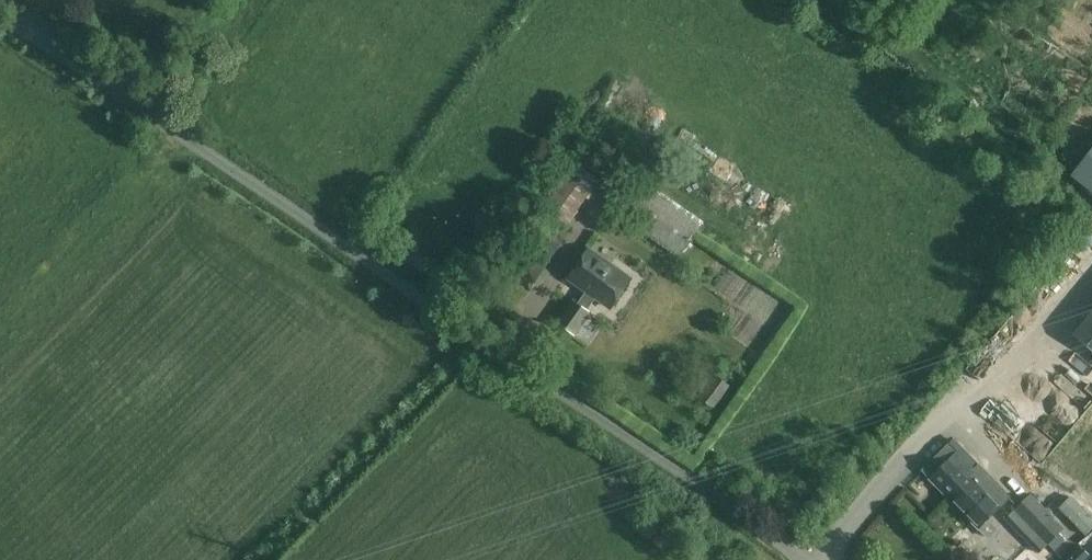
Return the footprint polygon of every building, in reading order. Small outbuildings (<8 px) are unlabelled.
[(1073,176),(1091,192),(1091,152),(1073,176)] [(557,210),(589,174),(579,165),(547,201),(557,210)] [(612,209),(680,256),(702,225),(633,178),(612,209)] [(561,215),(582,224),(591,203),(570,194),(561,215)] [(535,282),(562,243),(547,232),(520,271),(535,282)] [(569,278),(586,290),(596,297),(612,308),(631,280),(589,250),(569,278)] [(586,290),(578,303),(574,300),(557,323),(575,336),(591,312),(588,310),(596,297),(586,290)] [(1072,332),(1091,349),(1091,307),(1072,332)] [(714,407),(730,385),(714,373),(698,395),(714,407)] [(999,530),(990,521),(1012,498),(955,442),(927,470),(935,478),(932,481),(990,538),(999,530)] [(1032,473),(1055,499),(1065,489),(1042,464),(1032,473)] [(1029,545),(1037,554),(1063,529),(1029,494),(1012,510),(1038,536),(1029,545)] [(1060,509),(1087,537),(1091,532),(1091,518),(1072,498),(1060,509)] [(1080,548),(1067,559),(1086,559),(1089,557),(1080,548)]
